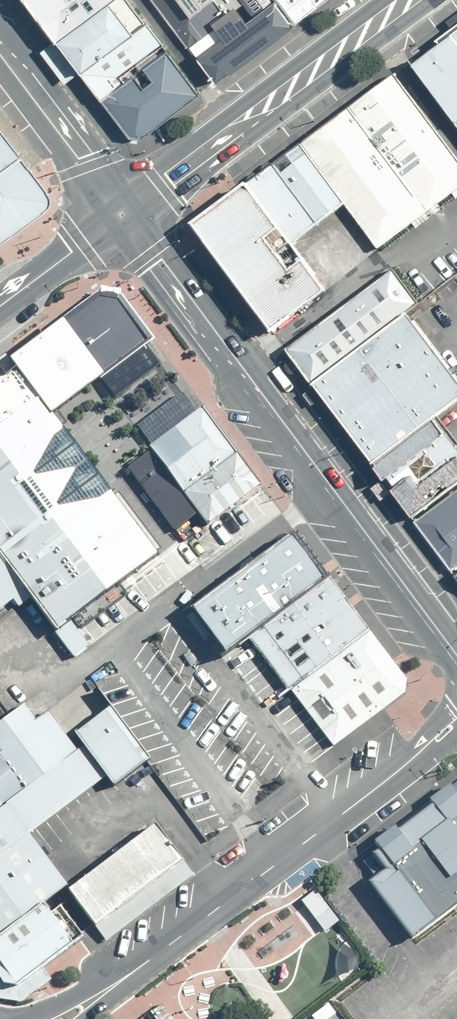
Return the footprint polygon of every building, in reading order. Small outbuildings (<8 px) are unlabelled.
[(94,94),(165,41),(135,0),(23,0),(94,94)] [(273,17),(261,0),(139,0),(195,75),(273,17)] [(273,17),(296,0),(261,0),(273,17)] [(411,68),(456,128),(456,34),(411,68)] [(207,96),(165,41),(94,94),(136,149),(207,96)] [(301,146),(381,249),(456,190),(456,161),(394,77),(301,146)] [(247,188),(292,242),(347,206),(301,146),(247,188)] [(37,199),(1,152),(0,153),(0,227),(37,199)] [(292,242),(247,188),(194,226),(274,331),(327,289),(292,242)] [(387,266),(283,346),(314,386),(412,312),(430,299),(407,270),(396,278),(387,266)] [(85,280),(51,306),(96,364),(139,331),(101,282),(85,280)] [(0,343),(0,355),(38,405),(96,364),(51,306),(0,343)] [(360,455),(420,410),(456,382),(456,380),(412,312),(314,386),(360,455)] [(61,647),(178,561),(152,529),(137,540),(38,405),(32,397),(0,355),(0,565),(61,647)] [(260,487),(202,408),(197,412),(183,393),(136,428),(151,449),(125,467),(173,532),(197,515),(205,527),(260,487)] [(456,470),(456,460),(420,410),(360,455),(402,511),(456,470)] [(445,570),(456,561),(456,470),(402,511),(445,570)] [(274,521),(168,596),(206,645),(231,625),(310,563),(274,521)] [(456,587),(456,561),(445,570),(456,587)] [(356,622),(335,594),(310,563),(231,625),(279,678),(356,622)] [(275,681),(320,737),(396,675),(356,622),(279,678),(275,681)] [(25,688),(0,704),(0,769),(7,778),(65,736),(25,688)] [(92,770),(129,744),(99,699),(58,727),(65,736),(92,770)] [(92,770),(65,736),(7,778),(0,783),(0,836),(19,822),(92,770)] [(360,874),(404,931),(456,890),(456,774),(449,764),(356,836),(376,862),(360,874)] [(48,876),(82,917),(175,852),(142,811),(60,871),(48,876)] [(56,871),(19,822),(0,836),(0,910),(29,889),(48,876),(56,871)] [(55,928),(29,889),(0,910),(0,969),(4,970),(55,928)]
